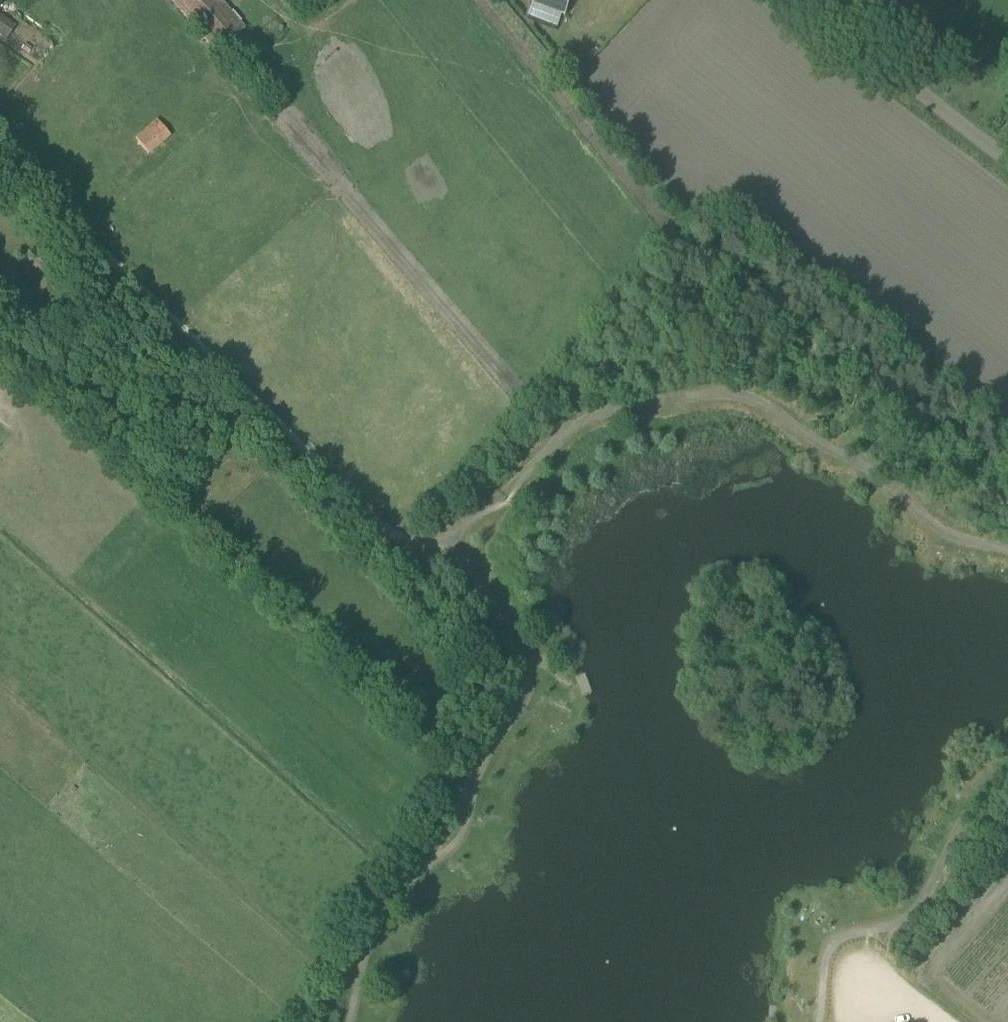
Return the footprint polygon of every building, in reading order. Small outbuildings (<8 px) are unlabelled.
[(217,53),(246,28),(221,0),(171,0),(217,53)] [(529,16),(557,27),(562,15),(565,17),(572,0),(535,0),(529,16)] [(8,36),(12,19),(0,17),(0,34),(8,36)] [(597,55),(593,52),(587,59),(591,63),(597,55)] [(157,120),(136,138),(150,155),(171,137),(157,120)]
